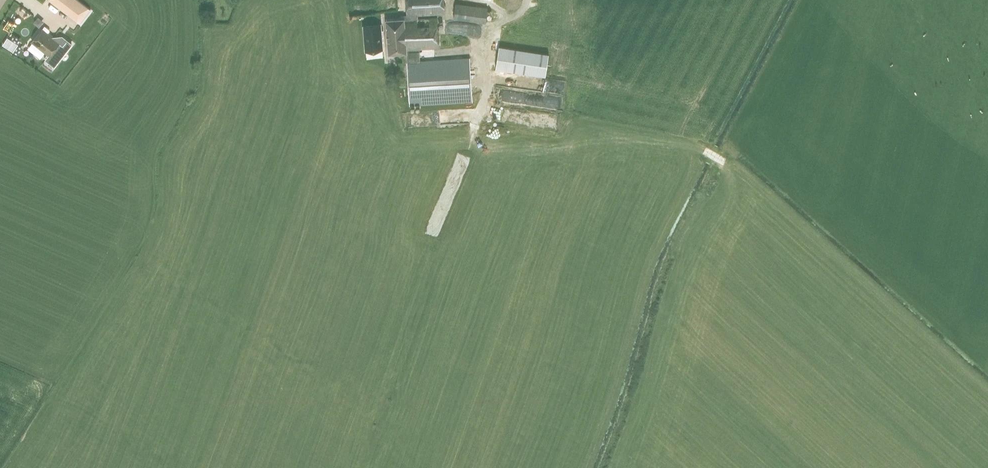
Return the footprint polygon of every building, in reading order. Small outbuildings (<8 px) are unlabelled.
[(80,0),(50,0),(76,21),(88,6),(80,0)] [(386,18),(388,52),(406,51),(409,103),(472,99),(469,57),(419,60),(419,47),(438,46),(437,17),(418,18),(418,15),(446,13),(445,0),(407,0),(407,14),(400,14),(400,17),(386,18)] [(452,17),(485,18),(485,3),(453,2),(452,17)] [(364,26),(366,50),(382,48),(381,24),(364,26)] [(59,43),(42,29),(32,41),(49,55),(59,43)] [(12,40),(7,37),(3,45),(7,47),(12,40)] [(549,53),(520,48),(499,45),(496,68),(545,75),(549,53)] [(403,122),(450,120),(449,110),(402,112),(403,122)]
